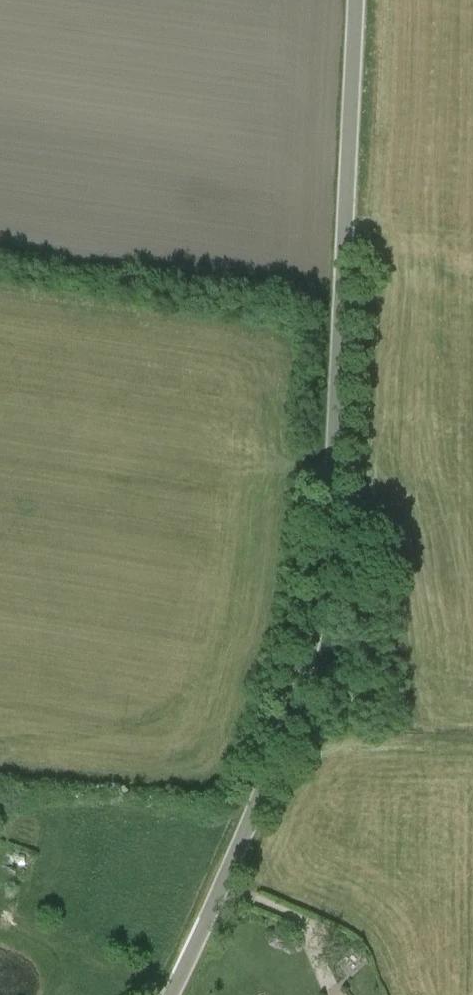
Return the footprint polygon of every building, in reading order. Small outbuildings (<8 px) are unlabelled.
[(347,950),(335,963),(351,978),(363,965),(347,950)]
